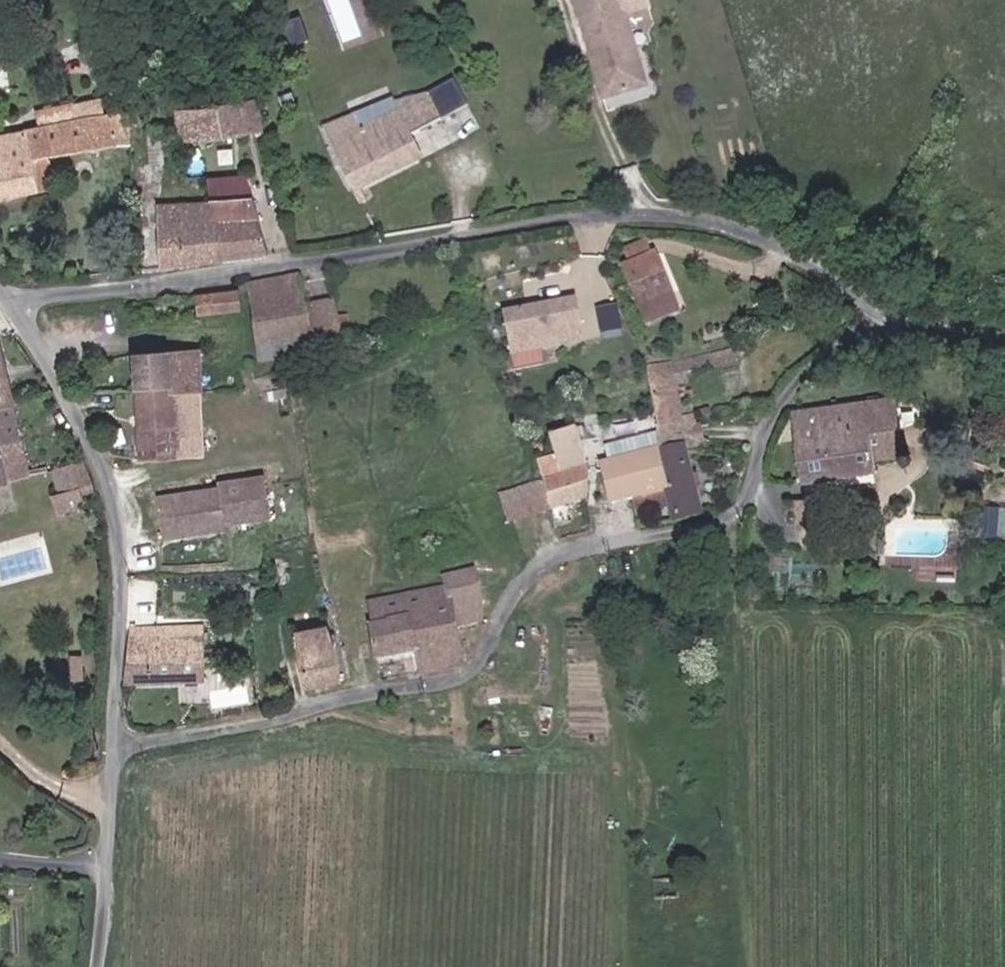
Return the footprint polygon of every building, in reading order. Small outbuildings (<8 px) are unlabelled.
[(612,71),(652,58),(634,0),(589,0),(612,71)] [(431,73),(440,94),(464,84),(453,66),(431,73)] [(440,94),(431,73),(387,81),(320,112),(354,171),(425,137),(417,120),(443,107),(440,94)] [(176,116),(182,147),(259,133),(254,102),(176,116)] [(112,109),(22,129),(29,165),(117,146),(112,109)] [(22,129),(0,133),(0,189),(32,183),(29,165),(22,129)] [(211,199),(254,192),(251,177),(208,183),(211,196),(211,199)] [(214,218),(220,256),(263,249),(254,192),(211,199),(214,218)] [(152,205),(156,226),(214,218),(211,199),(211,196),(152,205)] [(220,256),(214,218),(156,226),(164,263),(220,256)] [(660,277),(669,275),(657,230),(623,239),(639,302),(665,295),(660,277)] [(254,281),(255,302),(315,294),(313,273),(254,281)] [(580,316),(574,274),(500,286),(506,328),(580,316)] [(673,292),(669,275),(660,277),(665,295),(673,292)] [(608,283),(588,282),(587,307),(607,308),(608,283)] [(237,305),(235,283),(199,288),(202,310),(237,305)] [(255,302),(257,334),(317,325),(315,304),(315,294),(255,302)] [(315,304),(317,325),(321,352),(344,347),(339,303),(315,304)] [(321,352),(317,325),(257,334),(259,370),(277,368),(277,359),(321,352)] [(10,382),(0,333),(0,384),(10,382)] [(176,384),(205,382),(201,338),(173,348),(176,384)] [(207,430),(205,382),(176,384),(173,348),(143,359),(148,434),(191,432),(207,430)] [(635,390),(657,385),(653,372),(632,377),(635,390)] [(10,382),(0,384),(0,474),(25,469),(10,382)] [(635,390),(639,411),(662,406),(657,385),(635,390)] [(873,436),(897,435),(894,400),(794,413),(801,480),(875,472),(875,461),(873,436)] [(646,439),(654,473),(664,507),(687,500),(671,434),(684,431),(678,402),(662,406),(639,411),(646,439)] [(515,446),(517,458),(571,448),(565,413),(529,421),(531,443),(515,446)] [(873,436),(875,461),(900,459),(897,435),(873,436)] [(578,456),(587,493),(654,473),(646,439),(578,456)] [(45,491),(48,511),(93,500),(78,447),(49,460),(55,488),(45,491)] [(227,461),(166,471),(173,511),(235,500),(234,495),(279,487),(272,447),(226,456),(227,461)] [(571,448),(517,458),(518,467),(522,497),(569,488),(571,448)] [(480,504),(522,497),(518,467),(475,477),(480,504)] [(996,498),(995,524),(1004,524),(1004,498),(996,498)] [(443,588),(470,581),(460,545),(428,553),(431,564),(374,578),(370,571),(353,577),(368,641),(403,633),(411,657),(456,645),(447,605),(443,588)] [(443,588),(447,605),(474,598),(470,581),(443,588)] [(299,666),(328,659),(317,614),(288,621),(299,666)] [(208,617),(131,624),(127,688),(209,677),(208,617)]
